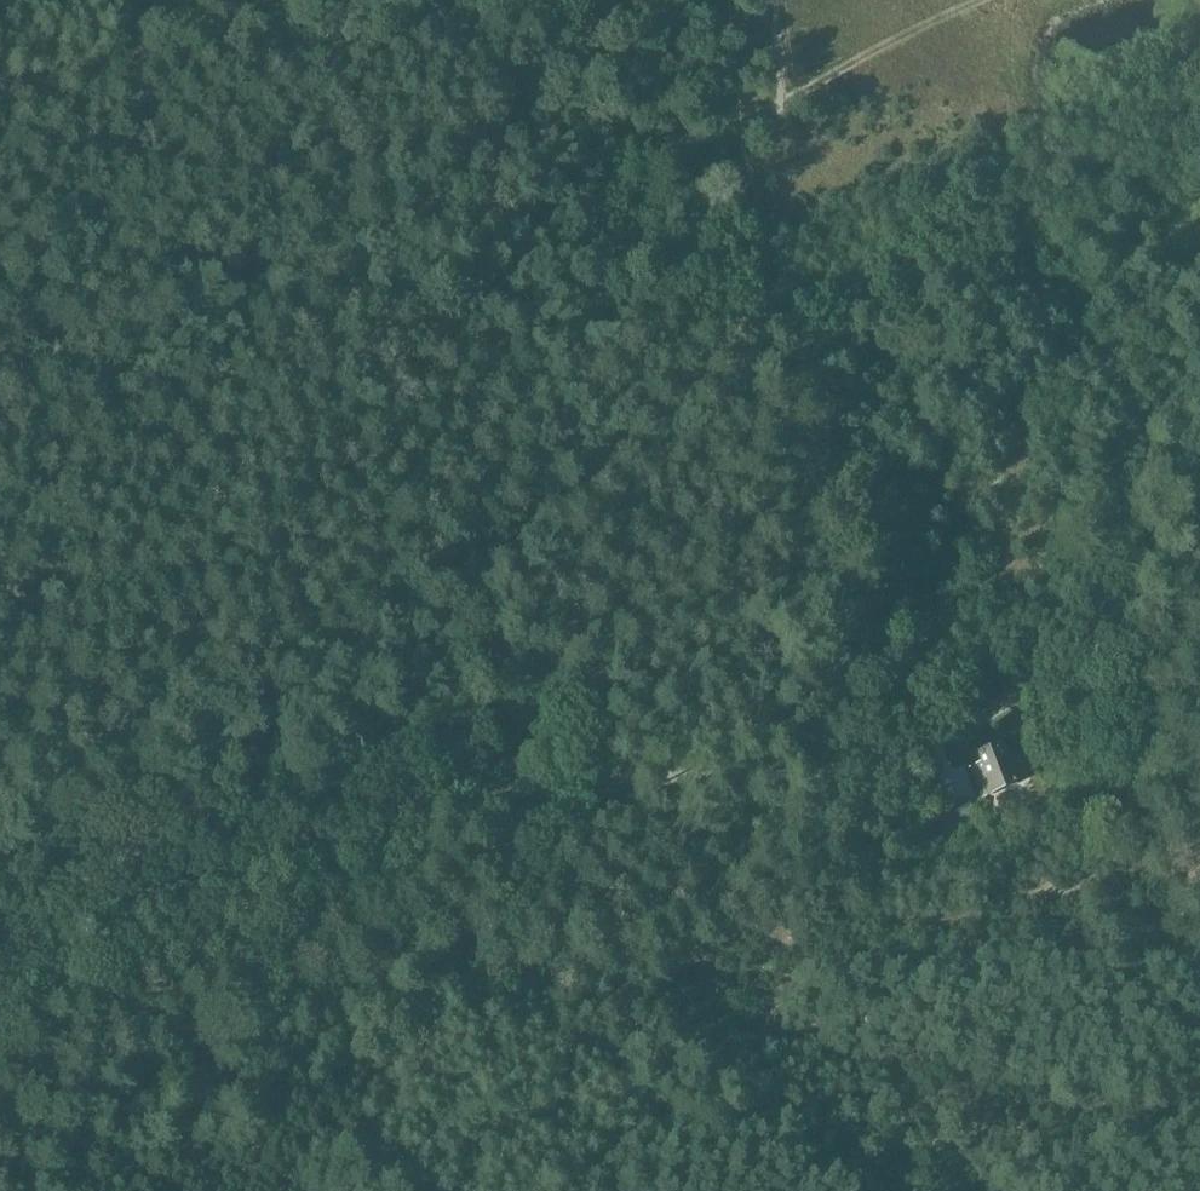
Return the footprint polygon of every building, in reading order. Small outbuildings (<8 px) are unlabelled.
[(968,768),(982,800),(1021,785),(1004,743),(978,753),(982,763),(968,768)] [(975,808),(947,819),(952,837),(983,826),(975,808)]
